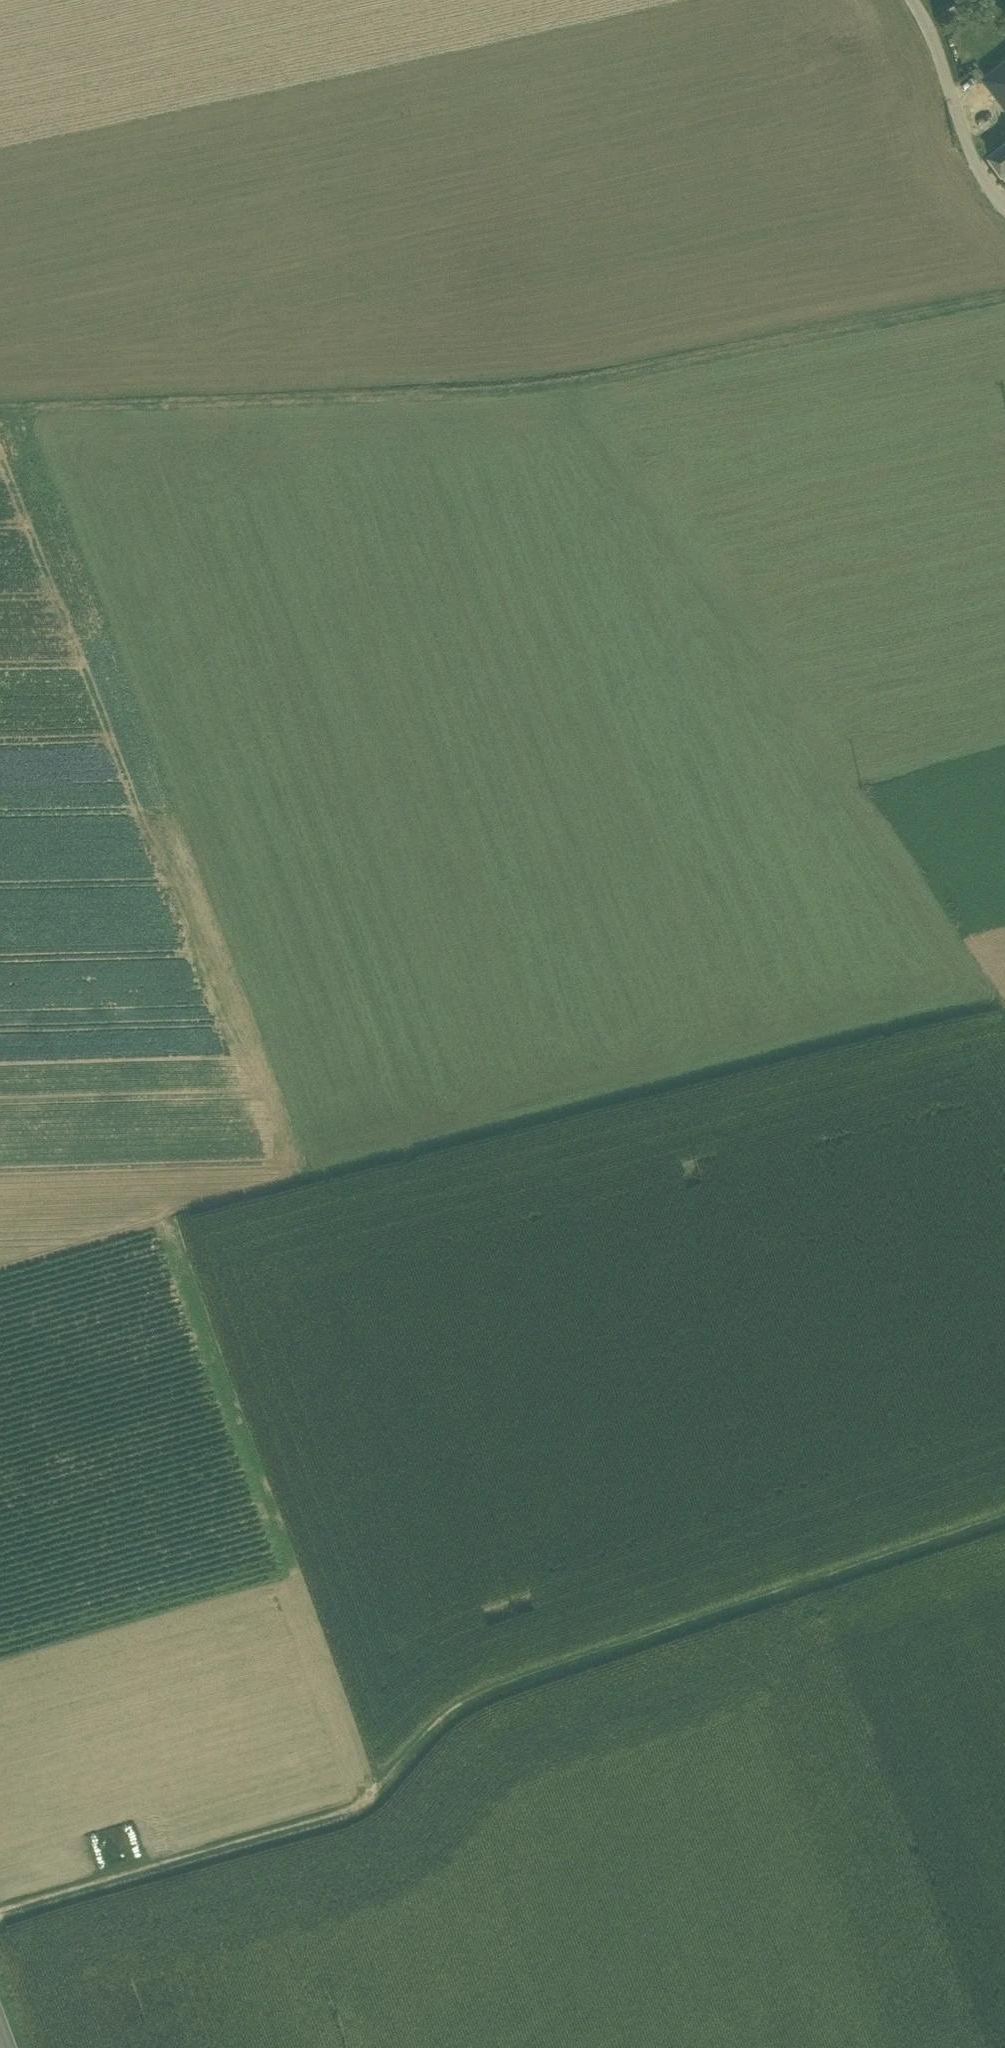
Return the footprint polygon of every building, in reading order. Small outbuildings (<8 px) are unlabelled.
[(985,79),(1004,105),(1004,63),(985,79)] [(1004,179),(1004,143),(988,156),(1004,179)]
